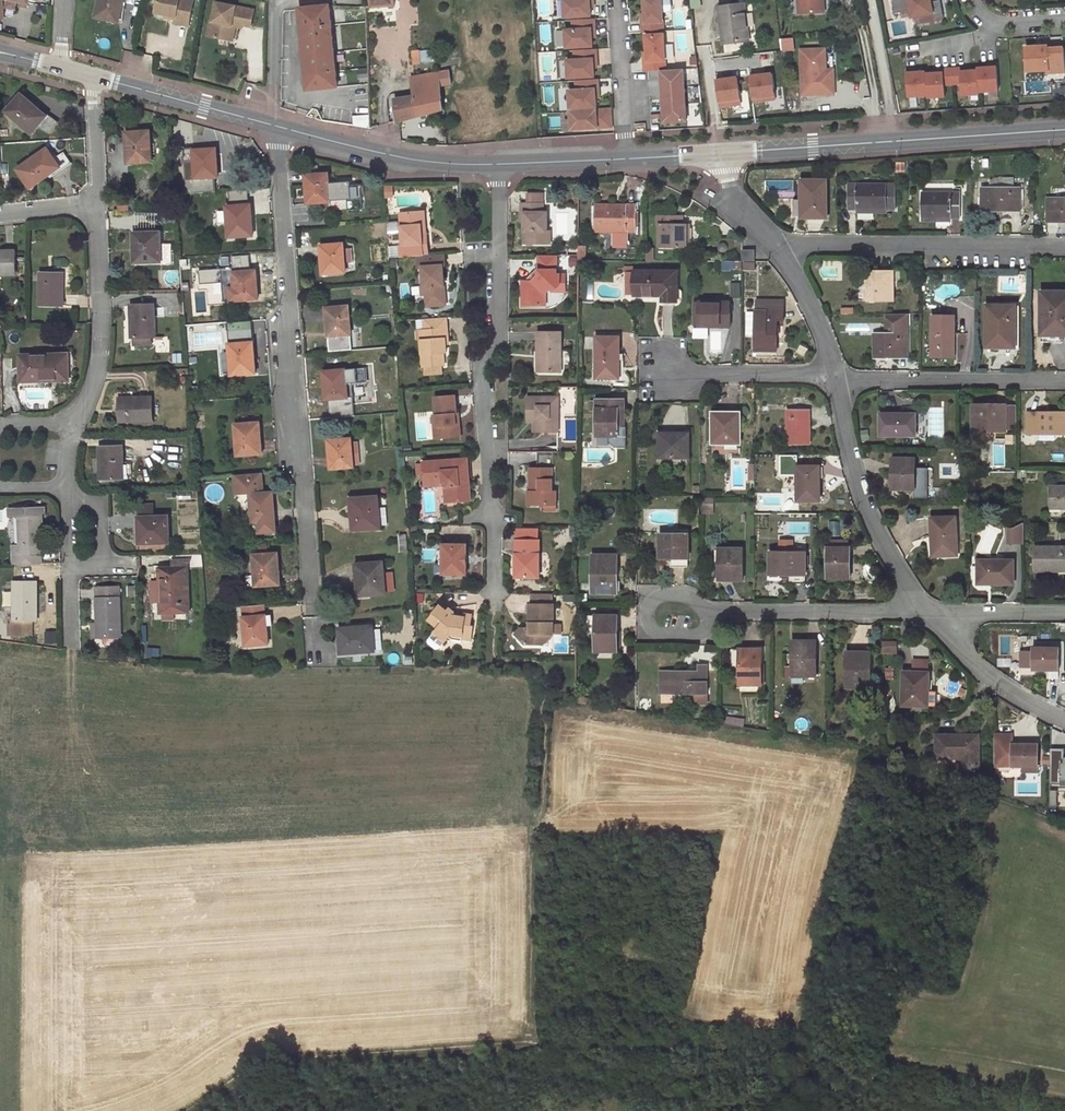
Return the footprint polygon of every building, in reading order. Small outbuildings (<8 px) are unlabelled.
[(124,0),(100,0),(96,17),(119,22),(124,0)] [(156,13),(165,15),(169,16),(168,19),(175,20),(174,24),(188,27),(194,0),(158,0),(156,13)] [(372,7),(372,9),(395,7),(395,0),(371,0),(372,7)] [(565,17),(591,15),(590,6),(590,0),(564,0),(565,17)] [(645,12),(646,22),(642,22),(643,32),(664,31),(662,0),(644,0),(645,12)] [(819,12),(818,0),(797,0),(798,13),(819,12)] [(895,0),(893,1),(895,13),(911,10),(912,17),(933,12),(934,16),(943,14),(940,0),(895,0)] [(254,11),(216,3),(212,22),(210,22),(207,36),(229,41),(232,23),(242,25),(250,27),(254,11)] [(747,26),(744,5),(719,7),(723,44),(747,41),(745,26),(747,26)] [(338,87),(330,7),(330,6),(300,9),(308,91),(338,87)] [(595,18),(573,19),(573,29),(565,29),(566,47),(593,46),(592,37),(592,29),(595,28),(595,18)] [(242,25),(232,23),(229,41),(232,42),(235,28),(241,29),(242,25)] [(664,34),(646,35),(647,52),(648,61),(644,61),(645,71),(661,70),(666,70),(664,34)] [(1026,47),(1027,71),(1049,70),(1049,73),(1064,72),(1064,62),(1064,48),(1048,49),(1047,46),(1026,47)] [(596,49),(574,50),(575,59),(567,60),(568,78),(594,76),(594,67),(593,59),(597,59),(596,49)] [(826,49),(801,49),(802,95),(835,94),(834,76),(827,77),(826,69),(826,49)] [(421,64),(421,62),(420,50),(413,51),(414,65),(421,64)] [(915,67),(906,68),(907,96),(927,95),(927,97),(944,96),(944,84),(961,83),(961,95),(979,94),(979,92),(998,91),(997,63),(988,64),(988,67),(978,68),(978,70),(961,71),(960,67),(942,68),(943,72),(925,73),(925,70),(915,71),(915,67)] [(435,66),(426,67),(422,68),(423,75),(436,73),(435,66)] [(686,121),(683,69),(666,70),(661,70),(664,122),(686,121)] [(449,70),(436,73),(423,75),(411,77),(413,96),(428,94),(443,91),(442,86),(451,84),(449,70)] [(773,73),(750,76),(753,101),(776,98),(773,73)] [(737,77),(716,80),(719,107),(741,104),(737,77)] [(598,79),(576,80),(577,90),(569,90),(570,108),(596,106),(595,97),(595,89),(599,89),(598,79)] [(444,110),(443,91),(428,94),(430,114),(444,110)] [(22,94),(6,112),(32,134),(38,127),(48,133),(52,132),(59,123),(49,116),(46,116),(22,94)] [(398,122),(430,114),(428,94),(413,96),(394,100),(398,122)] [(699,117),(699,103),(690,103),(691,118),(699,117)] [(354,125),(371,127),(370,107),(352,108),(354,125)] [(570,111),(571,129),(611,127),(610,109),(570,111)] [(150,131),(129,133),(130,139),(126,140),(127,155),(128,154),(129,164),(152,162),(150,131)] [(194,147),(184,148),(187,194),(215,192),(214,178),(215,178),(214,172),(218,172),(217,160),(218,160),(217,149),(194,151),(194,147)] [(47,150),(18,170),(31,188),(60,168),(47,150)] [(306,185),(307,197),(311,197),(311,203),(330,202),(330,201),(329,185),(328,174),(307,176),(308,185),(306,185)] [(827,180),(801,180),(801,218),(827,218),(827,180)] [(330,184),(329,185),(330,201),(331,201),(331,202),(362,200),(361,185),(351,186),(350,182),(330,184)] [(849,209),(857,209),(886,209),(895,209),(895,184),(849,184),(849,209)] [(1020,188),(982,189),(982,211),(1020,211),(1020,188)] [(249,230),(253,230),(252,215),(250,215),(249,205),(248,190),(229,191),(230,206),(227,207),(227,211),(228,222),(229,238),(250,236),(249,230)] [(923,217),(951,218),(959,218),(959,193),(922,193),(923,217)] [(524,221),(524,244),(550,244),(550,227),(547,227),(547,212),(543,212),(543,208),(543,194),(527,194),(527,204),(521,204),(521,213),(524,213),(524,221)] [(1047,199),(1047,220),(1059,220),(1059,221),(1064,221),(1064,199),(1047,199)] [(129,202),(119,202),(119,211),(130,211),(129,202)] [(176,211),(176,203),(168,204),(168,211),(176,211)] [(626,210),(596,209),(596,232),(614,232),(614,247),(626,247),(626,232),(635,232),(635,205),(626,205),(626,210)] [(228,222),(227,211),(218,212),(218,223),(228,222)] [(400,246),(400,257),(417,256),(428,255),(427,235),(425,235),(421,235),(420,212),(400,213),(402,246),(400,246)] [(676,226),(676,217),(657,217),(658,226),(660,226),(659,246),(689,246),(689,226),(683,226),(676,226)] [(134,234),(134,245),(137,245),(138,252),(134,252),(135,263),(161,262),(161,256),(161,244),(160,234),(134,234)] [(732,238),(718,238),(717,255),(732,255),(732,238)] [(322,256),(323,268),(327,268),(327,274),(346,272),(343,244),(322,246),(324,255),(322,256)] [(757,248),(743,248),(743,260),(756,260),(757,248)] [(0,252),(0,276),(15,275),(15,251),(0,252)] [(444,254),(428,255),(417,256),(418,267),(422,266),(423,287),(423,288),(425,288),(426,295),(426,306),(445,305),(444,285),(442,286),(441,278),(443,278),(443,266),(445,266),(444,254)] [(239,257),(240,272),(254,271),(253,256),(239,257)] [(558,256),(539,256),(539,275),(533,281),(532,281),(522,281),(523,306),(546,306),(546,294),(552,289),(554,292),(561,286),(567,286),(567,274),(558,274),(558,256)] [(533,281),(539,275),(535,270),(528,276),(533,281)] [(894,270),(867,270),(867,283),(867,302),(894,302),(894,270)] [(257,293),(257,280),(255,280),(254,271),(240,272),(233,273),(235,301),(254,300),(254,293),(257,293)] [(677,273),(634,272),(634,295),(654,295),(654,292),(662,292),(662,302),(677,302),(677,273)] [(64,274),(41,273),(40,305),(63,306),(64,274)] [(1063,334),(1064,334),(1064,292),(1042,292),(1042,311),(1046,311),(1046,334),(1063,334)] [(755,311),(755,313),(755,336),(755,351),(777,351),(777,320),(784,320),(784,301),(757,301),(757,311),(755,311)] [(730,302),(698,302),(698,326),(729,326),(730,302)] [(154,305),(130,306),(131,338),(134,338),(135,346),(152,345),(152,337),(156,337),(154,305)] [(996,344),(1016,344),(1015,306),(987,305),(986,346),(996,346),(996,344)] [(327,318),(329,352),(352,350),(349,306),(328,308),(328,318),(327,318)] [(209,309),(199,309),(200,322),(210,321),(209,309)] [(755,336),(755,313),(747,312),(747,336),(755,336)] [(887,334),(874,334),(874,358),(898,358),(897,356),(907,356),(907,313),(886,313),(887,334)] [(954,316),(932,316),(932,357),(954,357),(954,316)] [(446,317),(424,319),(425,340),(420,340),(422,367),(424,367),(440,366),(444,366),(443,352),(446,353),(444,330),(447,330),(446,317)] [(424,319),(416,319),(417,340),(420,340),(425,340),(424,319)] [(227,322),(230,362),(231,376),(256,374),(254,352),(252,352),(250,320),(227,322)] [(538,332),(537,351),(541,351),(541,372),(561,372),(561,332),(538,332)] [(619,338),(597,337),(596,378),(619,378),(619,338)] [(68,355),(22,356),(22,382),(35,381),(35,379),(68,379),(68,355)] [(440,366),(424,367),(424,375),(441,374),(440,366)] [(367,368),(326,372),(327,381),(325,381),(325,400),(330,400),(331,418),(356,416),(353,383),(368,382),(367,368)] [(437,427),(433,427),(434,439),(460,437),(459,425),(455,425),(455,415),(456,414),(456,413),(455,396),(435,397),(437,415),(437,427)] [(152,397),(120,398),(120,422),(152,421),(152,397)] [(527,397),(527,415),(537,415),(538,432),(551,432),(552,397),(527,397)] [(597,400),(597,401),(597,410),(597,437),(609,437),(609,443),(615,448),(626,448),(626,427),(624,427),(618,427),(618,400),(597,400)] [(1006,428),(1006,406),(1006,405),(972,405),(972,430),(1006,431),(1006,428)] [(1014,406),(1006,406),(1006,428),(1014,428),(1014,406)] [(809,411),(788,411),(787,444),(809,444),(809,411)] [(740,413),(712,413),(712,444),(740,444),(740,413)] [(915,414),(881,413),(880,435),(915,435),(915,414)] [(1027,413),(1027,434),(1064,434),(1064,413),(1027,413)] [(537,415),(527,415),(527,423),(534,422),(533,432),(538,432),(537,415)] [(256,429),(256,423),(235,425),(237,456),(260,454),(259,445),(261,445),(260,429),(256,429)] [(689,433),(659,433),(659,457),(689,458),(689,433)] [(333,446),(329,446),(330,460),(332,459),(333,469),(353,467),(353,465),(352,455),(357,455),(357,444),(351,445),(351,439),(332,440),(333,446)] [(124,479),(123,464),(123,447),(99,448),(100,479),(124,479)] [(915,458),(892,458),(892,489),(915,489),(915,458)] [(467,459),(423,462),(423,464),(416,464),(417,474),(424,473),(425,483),(442,482),(448,486),(449,502),(470,501),(467,459)] [(939,463),(939,478),(957,478),(957,463),(939,463)] [(132,464),(123,464),(124,479),(132,478),(132,464)] [(820,466),(797,466),(797,501),(820,501),(820,466)] [(533,492),(532,504),(546,504),(554,504),(554,491),(552,491),(552,468),(530,468),(531,492),(533,492)] [(269,499),(269,493),(262,493),(261,473),(234,475),(236,496),(250,494),(251,511),(252,522),(258,522),(260,539),(276,538),(275,521),(273,521),(273,511),(274,511),(273,499),(269,499)] [(1050,486),(1050,508),(1064,508),(1064,486),(1050,486)] [(388,526),(386,508),(378,509),(378,498),(351,500),(353,530),(380,528),(380,526),(388,526)] [(154,517),(154,514),(154,505),(139,505),(140,544),(169,543),(168,517),(167,517),(154,517)] [(15,553),(15,565),(42,564),(42,553),(45,553),(43,516),(46,516),(46,507),(11,508),(11,517),(21,517),(22,546),(22,553),(15,553)] [(252,522),(251,511),(248,512),(241,520),(249,527),(252,522)] [(955,516),(930,518),(931,540),(934,540),(934,556),(957,555),(955,516)] [(1024,543),(1024,523),(1014,528),(1009,528),(1008,543),(1024,543)] [(540,526),(516,526),(516,540),(539,540),(540,526)] [(660,533),(660,558),(671,558),(671,557),(688,557),(688,534),(660,533)] [(399,544),(408,543),(407,534),(399,535),(399,544)] [(516,540),(516,554),(519,554),(519,560),(516,560),(515,577),(539,577),(539,540),(516,540)] [(408,552),(408,543),(399,544),(400,552),(408,552)] [(464,557),(467,557),(467,544),(443,544),(443,575),(467,575),(467,563),(464,563),(464,557)] [(259,546),(259,554),(268,554),(267,546),(259,546)] [(1061,570),(1061,566),(1064,566),(1064,547),(1035,546),(1035,570),(1061,570)] [(846,547),(831,547),(827,547),(827,578),(850,578),(850,547),(846,547)] [(743,548),(722,548),(722,567),(719,567),(719,580),(742,580),(743,548)] [(788,573),(805,573),(805,552),(770,552),(770,574),(788,574),(788,573)] [(268,554),(259,554),(253,555),(255,575),(256,586),(278,585),(278,575),(279,575),(278,560),(275,560),(274,553),(268,554)] [(190,554),(171,555),(171,569),(159,569),(159,581),(160,602),(160,613),(188,612),(187,569),(190,569),(190,554)] [(618,555),(592,555),(592,593),(615,593),(616,574),(618,574),(618,555)] [(671,567),(688,567),(688,558),(688,557),(671,557),(671,558),(671,567)] [(1013,560),(978,560),(978,583),(1013,583),(1013,560)] [(383,562),(356,565),(359,596),(385,594),(383,562)] [(805,583),(805,573),(788,573),(788,574),(789,583),(805,583)] [(247,587),(256,586),(255,575),(246,576),(247,587)] [(160,602),(159,581),(152,581),(152,602),(160,602)] [(16,624),(16,635),(32,635),(32,620),(37,620),(37,582),(14,583),(14,620),(16,620),(16,624)] [(99,637),(122,636),(121,587),(101,587),(101,598),(98,598),(99,637)] [(531,594),(531,604),(551,604),(551,594),(531,594)] [(551,604),(531,604),(529,603),(530,625),(529,632),(526,628),(521,628),(515,634),(525,644),(544,644),(544,634),(553,634),(553,624),(554,604),(551,604)] [(265,626),(265,615),(264,605),(242,607),(245,646),(265,645),(264,639),(268,638),(266,625),(265,626)] [(454,616),(454,612),(450,608),(447,612),(439,606),(428,620),(438,628),(435,632),(446,640),(449,637),(451,634),(472,637),(473,625),(471,625),(473,615),(465,614),(465,618),(454,616)] [(611,615),(596,615),(596,634),(595,651),(617,651),(618,615),(611,615)] [(351,627),(339,628),(341,654),(374,651),(372,627),(351,629),(351,627)] [(446,640),(435,632),(428,640),(429,644),(436,649),(440,649),(446,640)] [(471,643),(472,637),(451,634),(449,637),(451,639),(471,643)] [(544,644),(553,634),(544,634),(544,644)] [(792,641),(792,654),(793,654),(793,676),(803,676),(816,676),(816,641),(792,641)] [(1033,669),(1037,669),(1049,669),(1059,669),(1059,648),(1033,647),(1033,651),(1021,651),(1021,666),(1033,666),(1033,669)] [(762,649),(739,649),(739,684),(761,685),(762,649)] [(848,687),(853,687),(870,688),(870,652),(847,652),(846,666),(848,666),(848,687)] [(913,659),(913,672),(928,673),(929,660),(913,659)] [(706,702),(706,666),(699,665),(699,671),(660,671),(660,693),(691,693),(691,702),(706,702)] [(913,672),(904,672),(903,704),(925,705),(925,692),(928,692),(928,690),(928,673),(913,672)] [(935,690),(928,690),(928,692),(925,692),(925,705),(935,706),(935,690)] [(647,703),(640,702),(639,710),(645,711),(647,703)] [(727,719),(726,725),(742,728),(743,721),(727,719)] [(1037,766),(1037,745),(1012,745),(1012,734),(994,734),(994,765),(1020,766),(1037,766)] [(964,741),(964,735),(936,736),(937,757),(963,757),(963,768),(979,768),(979,741),(964,741)] [(1049,748),(1049,784),(1064,784),(1064,757),(1064,748),(1049,748)]
